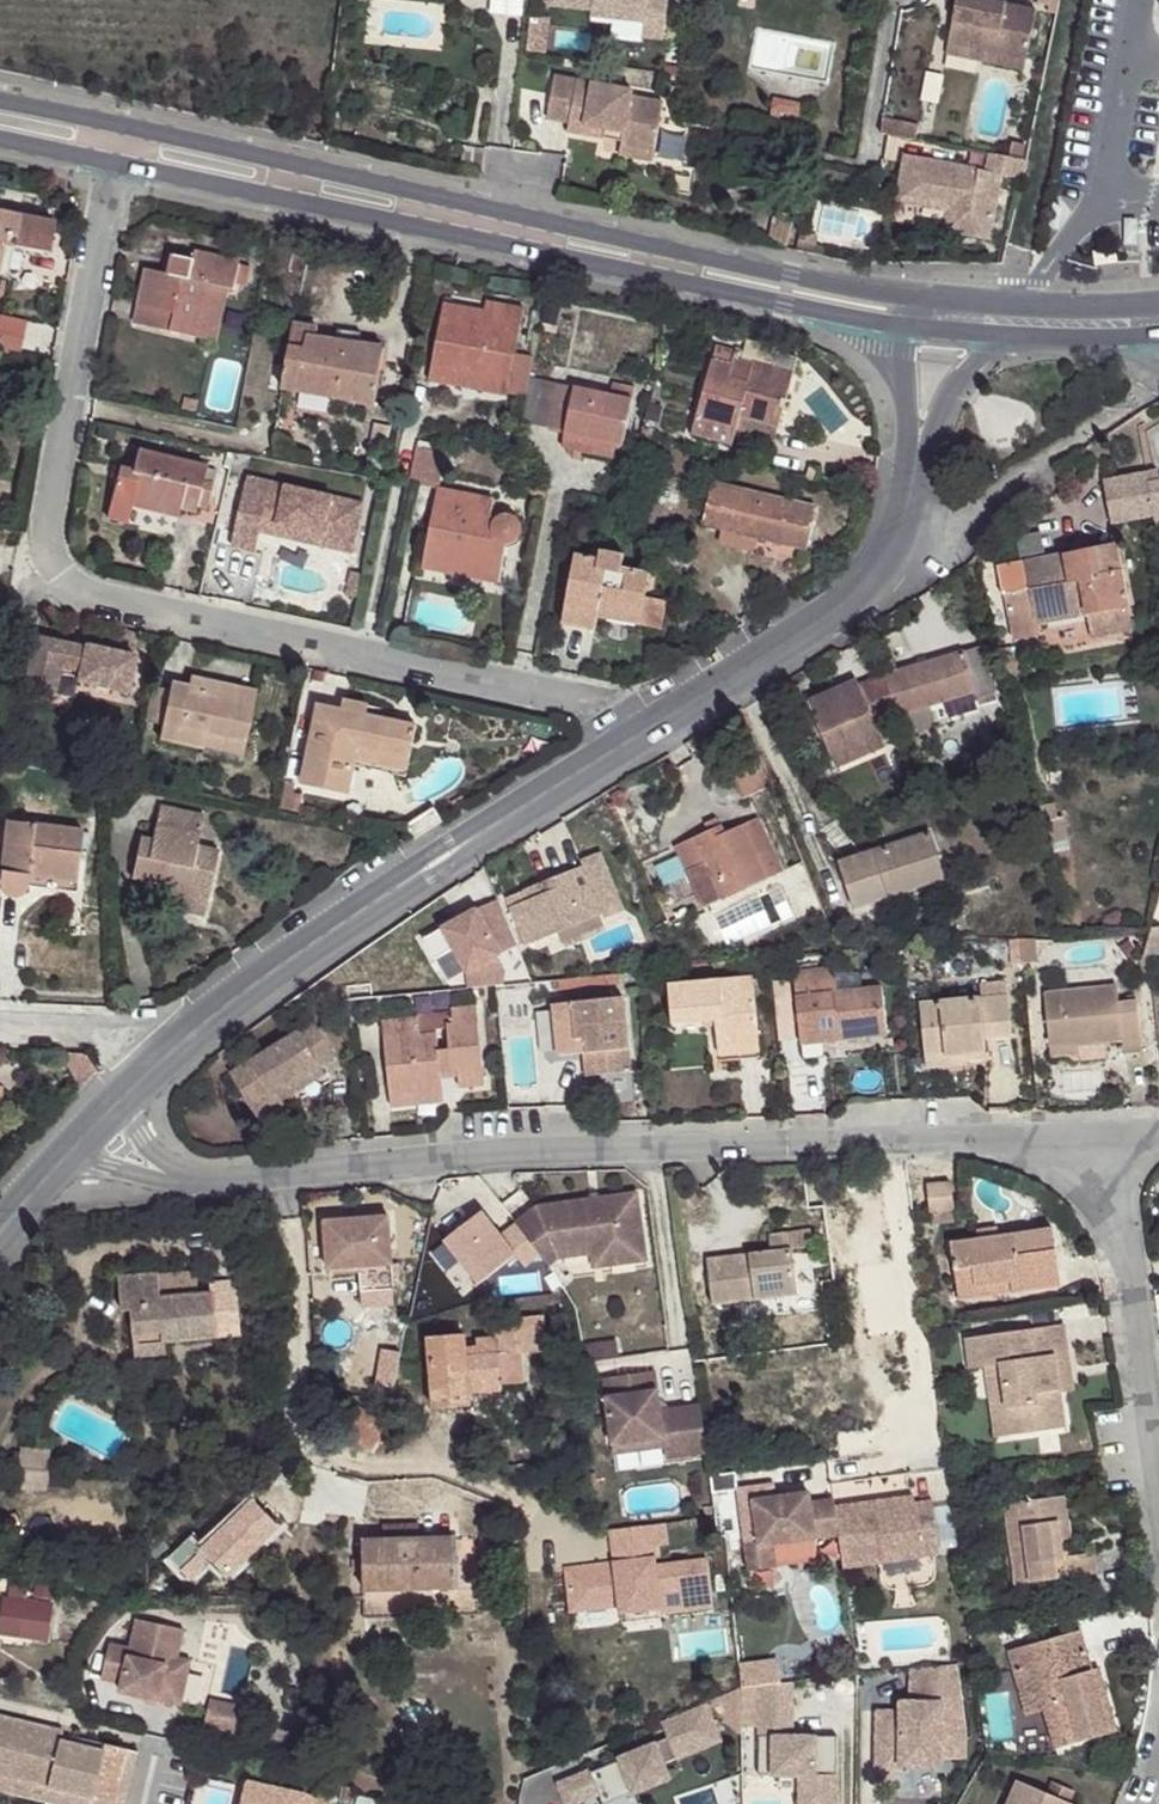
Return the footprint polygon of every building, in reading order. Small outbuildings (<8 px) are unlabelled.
[(667,0),(549,0),(548,5),(591,10),(591,16),(644,22),(642,37),(663,39),(667,0)] [(986,0),(957,0),(946,54),(1024,69),(1036,10),(986,0)] [(555,76),(547,118),(611,130),(613,123),(624,125),(621,146),(654,152),(663,103),(631,97),(632,91),(555,76)] [(784,101),(773,99),(771,111),(782,113),(784,101)] [(800,103),(784,101),(782,113),(798,116),(800,103)] [(883,119),(880,133),(915,140),(918,126),(883,119)] [(611,130),(569,122),(567,131),(621,141),(624,125),(613,123),(611,130)] [(654,152),(621,146),(619,155),(652,161),(654,152)] [(1022,161),(988,154),(985,171),(976,170),(975,175),(964,173),(965,168),(904,157),(897,197),(957,207),(953,232),(990,238),(1001,176),(1019,179),(1022,161)] [(947,212),(944,230),(953,232),(957,207),(897,197),(896,203),(947,212)] [(0,212),(0,267),(4,245),(48,253),(54,222),(0,212)] [(772,227),(790,231),(793,218),(775,214),(772,227)] [(769,242),(787,246),(790,231),(772,227),(769,242)] [(146,269),(135,324),(193,337),(204,284),(228,288),(234,290),(235,284),(245,286),(249,267),(239,265),(240,262),(196,252),(194,260),(173,255),(169,274),(146,269)] [(204,284),(193,337),(217,342),(228,288),(204,284)] [(484,312),(443,304),(428,380),(458,386),(462,368),(478,371),(476,380),(508,386),(508,390),(525,393),(528,378),(532,357),(515,354),(523,309),(486,301),(484,312)] [(281,389),(374,405),(384,348),(316,336),(317,328),(293,323),(281,389)] [(751,419),(779,426),(796,358),(777,353),(773,369),(752,364),(748,382),(730,377),(707,371),(692,434),(732,444),(736,430),(741,411),(752,414),(751,419)] [(711,357),(707,371),(730,377),(734,363),(711,357)] [(462,368),(458,386),(524,398),(525,393),(508,390),(508,386),(476,380),(478,371),(462,368)] [(520,422),(547,427),(556,384),(528,378),(525,393),(524,398),(520,422)] [(616,446),(622,447),(634,387),(613,383),(610,395),(556,384),(547,427),(565,431),(564,435),(616,446)] [(198,401),(184,398),(182,408),(196,411),(198,401)] [(736,430),(776,440),(779,426),(751,419),(752,414),(741,411),(736,430)] [(616,446),(564,435),(561,448),(613,459),(616,446)] [(409,483),(437,489),(421,568),(446,573),(449,555),(463,558),(461,567),(500,575),(507,544),(515,543),(519,540),(521,534),(522,529),(520,521),(515,516),(509,514),(502,514),(497,517),(490,516),(493,500),(439,489),(447,447),(418,441),(409,483)] [(203,481),(206,467),(137,451),(132,470),(119,467),(107,518),(127,523),(131,506),(178,517),(180,508),(195,511),(197,505),(207,507),(212,484),(203,481)] [(206,468),(203,481),(212,484),(215,470),(206,468)] [(808,468),(806,480),(815,482),(817,470),(808,468)] [(1155,470),(1145,472),(1147,482),(1158,480),(1155,470)] [(1145,472),(1103,480),(1111,525),(1153,517),(1155,528),(1158,527),(1158,480),(1147,482),(1145,472)] [(351,553),(362,503),(247,477),(231,547),(255,552),(262,521),(329,537),(337,549),(351,553)] [(816,507),(712,483),(702,525),(723,530),(757,538),(806,549),(816,507)] [(522,486),(543,506),(546,491),(522,486)] [(262,521),(260,532),(337,549),(329,537),(262,521)] [(754,551),(757,538),(723,530),(720,544),(754,551)] [(1039,534),(1017,539),(1022,559),(1044,554),(1039,534)] [(1118,544),(997,568),(1002,595),(1005,594),(1014,641),(1041,635),(1039,624),(1086,615),(1128,606),(1130,606),(1124,573),(1130,572),(1125,549),(1119,550),(1118,544)] [(589,557),(575,554),(561,624),(595,630),(597,618),(599,611),(641,619),(640,625),(661,629),(666,601),(646,597),(650,574),(621,568),(624,556),(591,549),(589,557)] [(499,583),(500,575),(461,567),(463,558),(449,555),(446,573),(499,583)] [(351,572),(347,595),(359,598),(363,574),(351,572)] [(1133,627),(1128,606),(1086,615),(1090,635),(1133,627)] [(641,619),(599,611),(597,618),(640,627),(640,625),(641,619)] [(411,638),(413,628),(404,626),(401,636),(411,638)] [(126,692),(134,656),(85,645),(85,648),(35,636),(25,690),(53,696),(58,667),(80,671),(78,681),(126,692)] [(982,646),(885,674),(897,714),(975,692),(977,700),(996,694),(982,646)] [(859,685),(809,707),(836,769),(886,747),(875,723),(897,714),(885,674),(859,685)] [(807,701),(809,707),(859,685),(856,679),(807,701)] [(246,743),(256,690),(219,683),(217,691),(171,682),(159,739),(204,748),(204,746),(207,735),(246,743)] [(998,701),(996,694),(977,700),(979,706),(998,701)] [(342,710),(365,715),(367,704),(344,699),(342,710)] [(342,710),(318,705),(301,785),(348,795),(354,766),(381,772),(385,753),(410,758),(417,726),(365,715),(342,710)] [(246,743),(207,735),(204,746),(243,755),(246,743)] [(406,777),(410,758),(385,753),(381,772),(406,777)] [(284,782),(282,792),(293,794),(295,784),(284,782)] [(279,809),(298,813),(302,795),(293,794),(282,792),(279,809)] [(153,839),(140,837),(132,878),(165,885),(180,888),(178,894),(208,900),(218,850),(197,846),(203,815),(160,806),(153,839)] [(409,827),(416,837),(440,822),(433,811),(409,827)] [(1048,845),(1068,841),(1063,817),(1042,822),(1048,845)] [(5,820),(0,866),(0,890),(4,895),(10,897),(14,898),(22,894),(26,889),(28,877),(75,882),(82,830),(5,820)] [(782,872),(758,820),(725,835),(721,827),(708,833),(675,848),(703,908),(782,872)] [(708,833),(721,827),(718,820),(705,826),(708,833)] [(942,871),(929,833),(839,862),(854,908),(888,897),(884,885),(905,878),(907,882),(942,871)] [(526,944),(600,913),(581,869),(508,900),(526,944)] [(945,878),(942,871),(907,882),(905,878),(884,885),(888,897),(945,878)] [(708,907),(721,945),(791,920),(778,883),(708,907)] [(204,916),(208,900),(178,894),(180,888),(165,885),(160,907),(204,916)] [(476,909),(491,935),(508,925),(497,897),(476,909)] [(476,909),(424,940),(437,962),(455,951),(469,974),(469,988),(504,985),(504,973),(495,958),(517,946),(508,925),(491,935),(476,909)] [(1158,954),(1158,927),(1151,928),(1144,956),(1158,954)] [(1011,965),(1023,963),(1020,940),(1009,940),(1011,965)] [(1020,940),(1023,963),(1037,962),(1036,940),(1020,940)] [(793,973),(800,1045),(887,1036),(882,987),(837,992),(834,968),(793,973)] [(619,984),(618,973),(558,980),(559,990),(619,984)] [(753,985),(752,977),(735,979),(735,987),(753,985)] [(758,1037),(753,985),(735,987),(735,979),(668,985),(672,1024),(715,1020),(717,1041),(758,1037)] [(1012,1036),(1006,981),(980,984),(981,997),(918,1005),(924,1058),(967,1053),(968,1060),(987,1058),(985,1039),(1012,1036)] [(1117,986),(1043,993),(1049,1048),(1106,1043),(1123,1041),(1124,1054),(1142,1052),(1140,1026),(1138,1010),(1137,1001),(1119,1003),(1117,986)] [(631,1072),(623,997),(616,998),(615,992),(599,993),(600,1000),(588,1001),(587,995),(560,997),(561,1004),(554,1004),(559,1056),(584,1053),(585,1065),(597,1064),(598,1076),(631,1072)] [(418,1016),(382,1020),(389,1094),(442,1089),(441,1079),(441,1072),(457,1070),(458,1077),(459,1087),(484,1085),(477,1008),(451,1011),(452,1023),(447,1023),(447,1029),(449,1049),(439,1050),(437,1033),(420,1035),(419,1032),(418,1016)] [(1138,1010),(1140,1026),(1153,1024),(1151,1008),(1138,1010)] [(452,1023),(451,1011),(418,1014),(418,1016),(419,1032),(447,1029),(447,1023),(452,1023)] [(314,1023),(231,1073),(260,1123),(286,1107),(282,1101),(276,1091),(319,1065),(335,1056),(330,1048),(318,1029),(314,1023)] [(318,1029),(330,1048),(334,1045),(323,1026),(318,1029)] [(718,1056),(760,1052),(758,1037),(717,1041),(718,1056)] [(1106,1043),(1049,1048),(1050,1057),(1076,1054),(1077,1060),(1107,1057),(1106,1043)] [(80,1090),(97,1072),(85,1054),(60,1053),(80,1090)] [(967,1053),(924,1058),(926,1069),(968,1064),(967,1053)] [(585,1065),(586,1077),(598,1076),(597,1064),(585,1065)] [(319,1065),(276,1091),(282,1101),(325,1075),(319,1065)] [(457,1070),(441,1072),(441,1079),(458,1077),(457,1070)] [(442,1089),(389,1094),(391,1107),(444,1101),(442,1089)] [(951,1184),(927,1187),(930,1211),(932,1210),(952,1208),(954,1208),(951,1184)] [(638,1193),(537,1206),(515,1223),(549,1266),(559,1258),(558,1251),(596,1246),(599,1267),(647,1261),(638,1193)] [(952,1208),(932,1210),(933,1224),(954,1221),(952,1208)] [(389,1217),(324,1221),(327,1270),(359,1268),(393,1265),(389,1217)] [(712,1305),(797,1295),(792,1249),(813,1247),(811,1230),(769,1235),(771,1251),(706,1259),(712,1305)] [(979,1240),(950,1244),(954,1270),(972,1267),(974,1286),(1010,1281),(1012,1293),(1061,1286),(1054,1230),(998,1238),(979,1240)] [(978,1232),(979,1240),(998,1238),(997,1230),(978,1232)] [(596,1246),(558,1251),(559,1258),(590,1255),(591,1269),(599,1267),(596,1246)] [(394,1290),(393,1265),(359,1268),(361,1293),(394,1290)] [(972,1267),(954,1270),(958,1301),(1012,1293),(1010,1281),(974,1286),(972,1267)] [(197,1272),(187,1273),(189,1286),(198,1285),(197,1272)] [(166,1355),(165,1342),(241,1335),(237,1295),(237,1290),(210,1293),(199,1294),(198,1285),(189,1286),(187,1273),(159,1276),(159,1274),(118,1277),(121,1312),(131,1311),(136,1358),(166,1355)] [(209,1282),(210,1293),(237,1290),(237,1286),(236,1280),(209,1282)] [(244,1285),(237,1286),(237,1290),(237,1295),(245,1294),(244,1285)] [(507,1320),(510,1354),(521,1353),(546,1351),(543,1317),(507,1320)] [(464,1335),(428,1338),(434,1410),(470,1407),(469,1393),(502,1390),(502,1385),(524,1384),(521,1353),(510,1354),(507,1320),(493,1321),(495,1339),(489,1339),(476,1340),(476,1348),(477,1356),(466,1357),(465,1349),(464,1335)] [(1069,1359),(1064,1325),(966,1339),(970,1369),(986,1367),(1001,1365),(1011,1436),(1066,1428),(1061,1394),(1056,1361),(1069,1359)] [(617,1341),(593,1344),(595,1361),(620,1358),(617,1341)] [(593,1344),(584,1345),(586,1362),(595,1361),(593,1344)] [(466,1357),(477,1356),(476,1348),(465,1349),(466,1357)] [(1069,1359),(1056,1361),(1061,1394),(1074,1392),(1069,1359)] [(1011,1436),(1001,1365),(986,1367),(996,1438),(1011,1436)] [(708,1453),(701,1405),(660,1411),(655,1371),(603,1379),(612,1446),(664,1438),(665,1447),(667,1459),(708,1453)] [(340,1428),(372,1451),(388,1429),(356,1406),(340,1428)] [(664,1438),(612,1446),(613,1455),(665,1447),(664,1438)] [(51,1450),(20,1448),(18,1490),(48,1492),(48,1488),(59,1489),(60,1471),(49,1470),(51,1450)] [(835,1507),(834,1499),(811,1502),(810,1492),(752,1500),(758,1540),(744,1542),(748,1572),(776,1569),(773,1545),(839,1536),(835,1507)] [(1067,1496),(1055,1497),(1058,1521),(1070,1519),(1067,1496)] [(914,1497),(835,1507),(839,1536),(843,1569),(940,1555),(933,1501),(915,1503),(914,1497)] [(1010,1547),(1015,1585),(1098,1574),(1095,1553),(1069,1557),(1057,1559),(1055,1543),(1067,1541),(1072,1541),(1070,1519),(1058,1521),(1055,1497),(1018,1502),(1024,1545),(1010,1547)] [(1004,1504),(1010,1547),(1024,1545),(1018,1502),(1004,1504)] [(382,1526),(383,1540),(419,1539),(418,1525),(382,1526)] [(614,1553),(653,1548),(650,1525),(611,1530),(614,1553)] [(383,1540),(362,1541),(363,1560),(363,1571),(364,1591),(419,1589),(458,1588),(456,1538),(419,1539),(383,1540)] [(1055,1543),(1057,1559),(1069,1557),(1067,1541),(1055,1543)] [(615,1564),(654,1559),(653,1548),(614,1553),(615,1564)] [(661,1613),(713,1606),(708,1560),(655,1567),(654,1559),(567,1570),(572,1611),(620,1605),(621,1612),(660,1608),(661,1613)] [(353,1571),(363,1571),(363,1560),(352,1561),(353,1571)] [(28,1589),(10,1587),(4,1635),(46,1640),(50,1603),(26,1600),(28,1589)] [(419,1589),(364,1591),(365,1620),(420,1618),(419,1589)] [(181,1706),(191,1661),(178,1658),(184,1632),(136,1621),(130,1648),(110,1644),(101,1679),(122,1684),(120,1692),(181,1706)] [(1080,1631),(1008,1651),(1014,1672),(1033,1667),(1045,1711),(1056,1750),(1117,1732),(1104,1689),(1097,1691),(1080,1631)] [(738,1665),(742,1689),(759,1686),(782,1683),(780,1670),(767,1661),(738,1665)] [(877,1712),(876,1773),(901,1772),(901,1766),(942,1767),(942,1758),(942,1740),(965,1740),(965,1731),(956,1664),(910,1668),(910,1702),(900,1702),(900,1712),(877,1712)] [(1033,1667),(1014,1672),(1027,1716),(1045,1711),(1033,1667)] [(1092,1671),(1097,1691),(1104,1689),(1099,1669),(1092,1671)] [(793,1682),(782,1683),(759,1686),(759,1776),(800,1776),(800,1803),(838,1803),(838,1737),(793,1737),(793,1682)] [(242,1742),(248,1708),(208,1701),(202,1736),(242,1742)] [(661,1722),(668,1738),(672,1748),(660,1753),(656,1743),(619,1758),(620,1760),(590,1773),(589,1771),(558,1784),(566,1803),(577,1803),(599,1795),(600,1798),(630,1786),(634,1794),(664,1782),(667,1771),(664,1764),(721,1741),(705,1703),(661,1722)] [(273,1711),(267,1743),(276,1745),(282,1713),(273,1711)] [(282,1713),(276,1745),(307,1751),(313,1719),(282,1713)] [(49,1789),(46,1803),(52,1803),(126,1803),(139,1752),(108,1745),(106,1751),(60,1741),(63,1731),(0,1716),(0,1778),(49,1789)] [(668,1738),(656,1743),(660,1753),(672,1748),(668,1738)] [(965,1740),(942,1740),(942,1758),(965,1758),(965,1740)] [(46,1803),(49,1789),(0,1778),(0,1792),(46,1803)] [(1017,1781),(1007,1803),(1071,1803),(1069,1803),(1074,1792),(1053,1783),(1048,1794),(1017,1781)] [(333,1801),(248,1782),(243,1803),(332,1803),(333,1801)] [(630,1786),(600,1798),(603,1803),(608,1803),(634,1794),(630,1786)]
